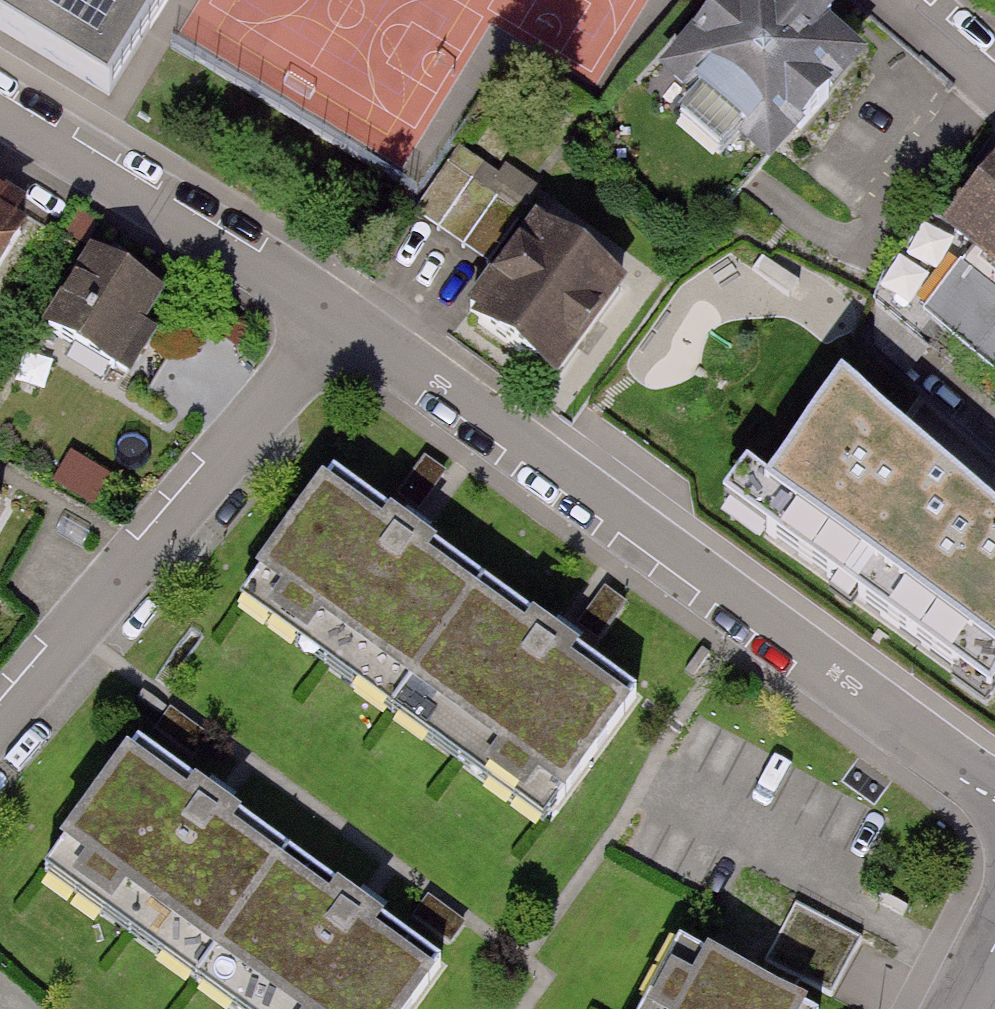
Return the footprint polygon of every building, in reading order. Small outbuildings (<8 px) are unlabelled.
[(109,111),(158,34),(180,0),(0,0),(0,42),(109,111)] [(852,64),(818,37),(825,28),(790,0),(777,0),(776,2),(774,0),(722,0),(654,82),(763,172),(852,64)] [(950,254),(969,268),(926,326),(994,383),(994,196),(950,254)] [(451,333),(539,395),(609,296),(521,234),(451,333)] [(175,291),(99,244),(47,329),(122,375),(175,291)] [(842,378),(770,479),(747,461),(723,494),(992,689),(994,684),(994,510),(842,378)] [(406,722),(496,597),(342,487),(252,613),(406,722)] [(555,829),(645,703),(496,597),(406,722),(555,829)] [(206,987),(297,861),(142,751),(52,877),(206,987)] [(446,967),(297,861),(206,987),(238,1008),(416,1008),(446,967)] [(832,997),(862,940),(797,905),(767,963),(832,997)] [(679,941),(642,1008),(806,1008),(679,941)]
